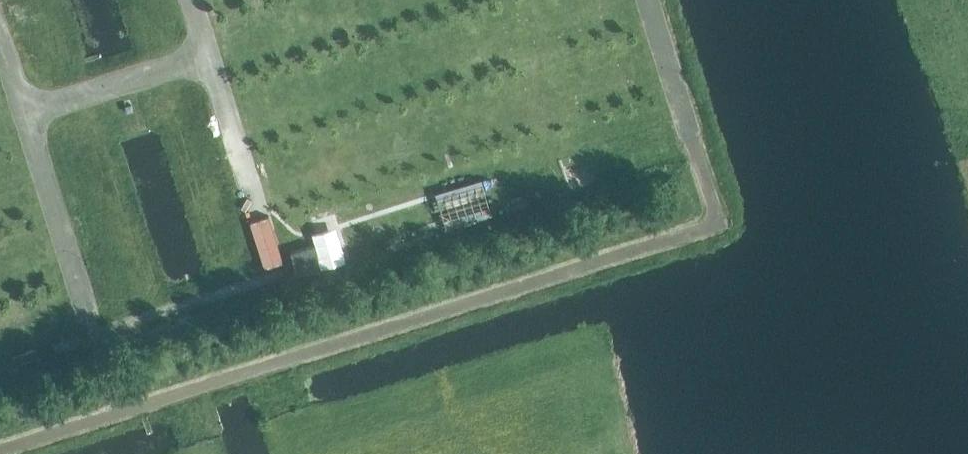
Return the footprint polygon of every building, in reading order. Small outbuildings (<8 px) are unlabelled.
[(484,181),(435,196),(446,234),(495,218),(484,181)] [(313,247),(290,254),(297,277),(320,270),(313,247)]
